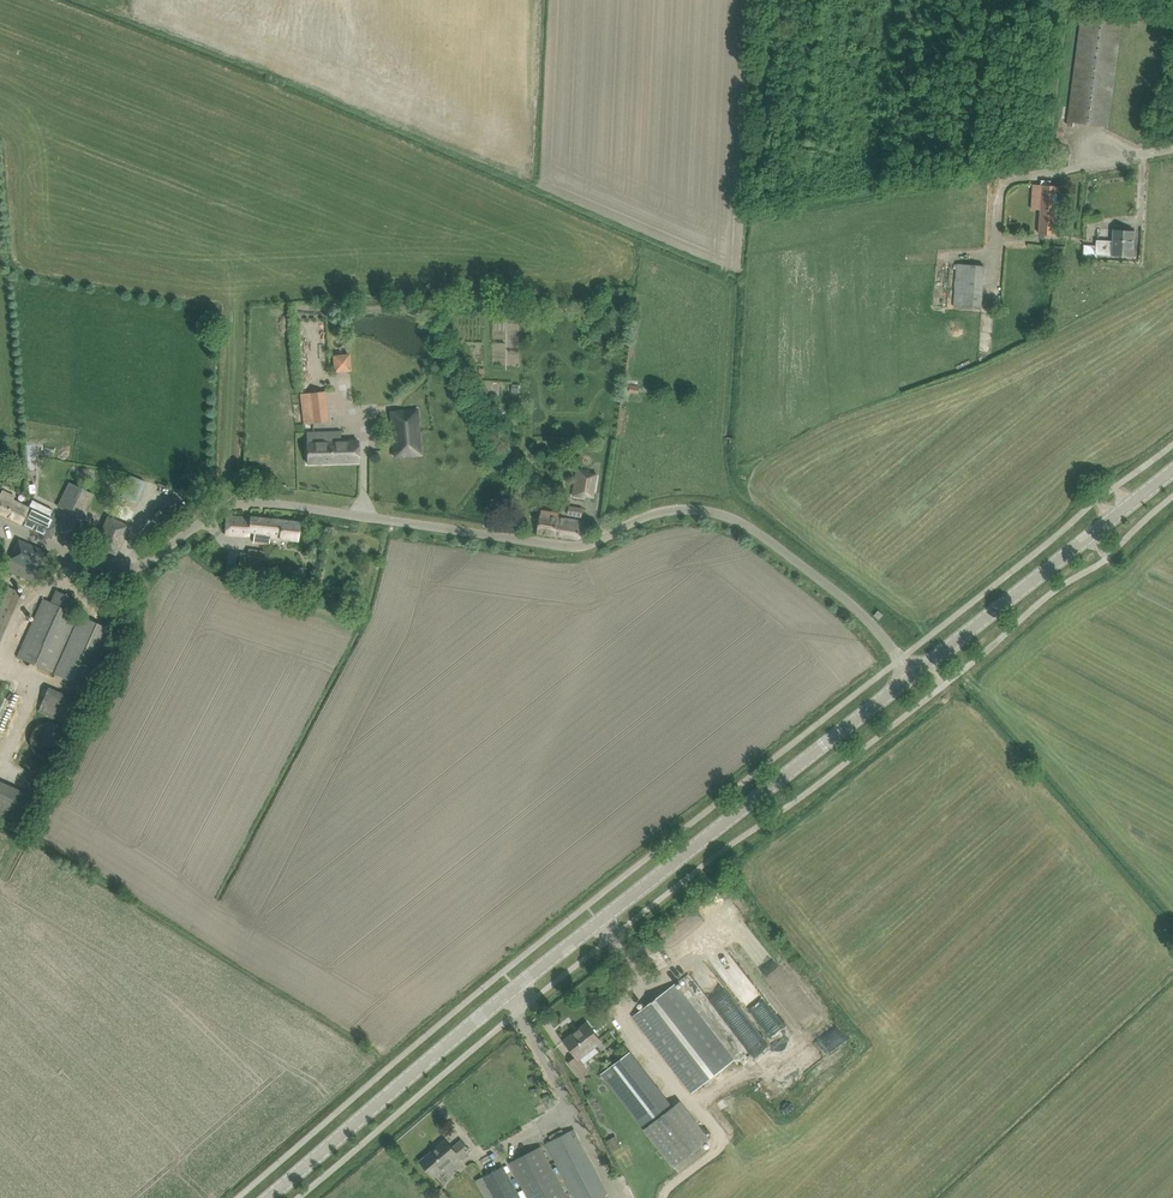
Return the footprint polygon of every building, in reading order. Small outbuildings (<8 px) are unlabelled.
[(1071,9),(1081,11),(1083,1),(1078,0),(1073,0),(1071,9)] [(1083,10),(1070,109),(1068,121),(1108,126),(1122,15),(1083,10)] [(1055,146),(1055,156),(1070,157),(1070,147),(1055,146)] [(1059,211),(1060,186),(1051,185),(1051,181),(1041,180),(1041,185),(1038,185),(1038,192),(1042,192),(1039,233),(1056,235),(1058,210),(1059,211)] [(1112,255),(1121,256),(1133,257),(1135,231),(1114,229),(1113,246),(1106,246),(1106,244),(1096,243),(1096,254),(1112,255)] [(953,308),(979,311),(983,266),(957,263),(953,308)] [(349,355),(334,356),(335,371),(350,370),(349,355)] [(301,396),(302,412),(304,424),(321,422),(320,410),(327,409),(325,393),(323,394),(301,396)] [(417,409),(391,411),(394,457),(421,454),(417,409)] [(533,418),(542,418),(542,410),(533,409),(533,418)] [(358,440),(340,441),(324,441),(323,431),(307,432),(307,441),(307,463),(359,462),(358,440)] [(26,449),(27,460),(34,459),(33,449),(26,449)] [(577,469),(573,495),(574,495),(585,497),(585,495),(593,496),(597,474),(589,473),(589,471),(577,469)] [(71,496),(64,509),(81,517),(93,493),(81,487),(75,498),(71,496)] [(20,523),(27,509),(10,501),(12,498),(1,493),(0,494),(0,513),(20,523)] [(568,514),(582,516),(583,509),(569,506),(568,514)] [(27,509),(20,523),(51,538),(59,521),(28,507),(27,509)] [(542,510),(538,532),(578,539),(581,521),(558,517),(559,512),(542,510)] [(108,516),(100,534),(95,545),(115,554),(128,525),(129,523),(113,517),(109,515),(108,516)] [(227,516),(225,534),(237,535),(249,536),(249,531),(254,532),(253,542),(269,543),(270,537),(279,538),(279,539),(298,541),(299,534),(300,522),(250,517),(250,519),(243,519),(243,517),(227,516)] [(46,565),(51,554),(18,539),(13,550),(4,572),(36,586),(46,565)] [(22,592),(0,583),(0,642),(22,592)] [(75,599),(71,597),(56,591),(52,602),(43,599),(38,609),(15,658),(48,674),(72,625),(77,614),(70,610),(75,599)] [(330,608),(341,612),(344,603),(333,599),(330,608)] [(874,615),(879,619),(884,614),(879,610),(874,615)] [(80,615),(75,626),(54,673),(88,689),(114,630),(80,615)] [(38,711),(73,726),(83,702),(48,687),(38,711)] [(675,983),(633,1016),(641,1025),(693,1092),(735,1059),(683,993),(675,983)] [(575,1032),(565,1040),(577,1056),(569,1062),(577,1074),(586,1067),(579,1058),(602,1041),(588,1023),(579,1029),(581,1031),(577,1034),(575,1032)] [(682,1100),(673,1107),(631,1051),(602,1073),(643,1130),(644,1129),(673,1168),(710,1139),(682,1100)] [(550,1094),(542,1098),(547,1108),(555,1104),(550,1094)] [(575,1197),(598,1197),(607,1193),(573,1128),(545,1143),(575,1197)] [(616,1136),(607,1140),(613,1151),(622,1147),(616,1136)] [(421,1161),(428,1170),(434,1176),(458,1155),(461,1159),(471,1151),(461,1140),(453,1147),(446,1140),(421,1161)] [(530,1197),(569,1197),(541,1146),(511,1162),(530,1197)] [(496,1197),(521,1197),(503,1166),(484,1177),(496,1197)]
